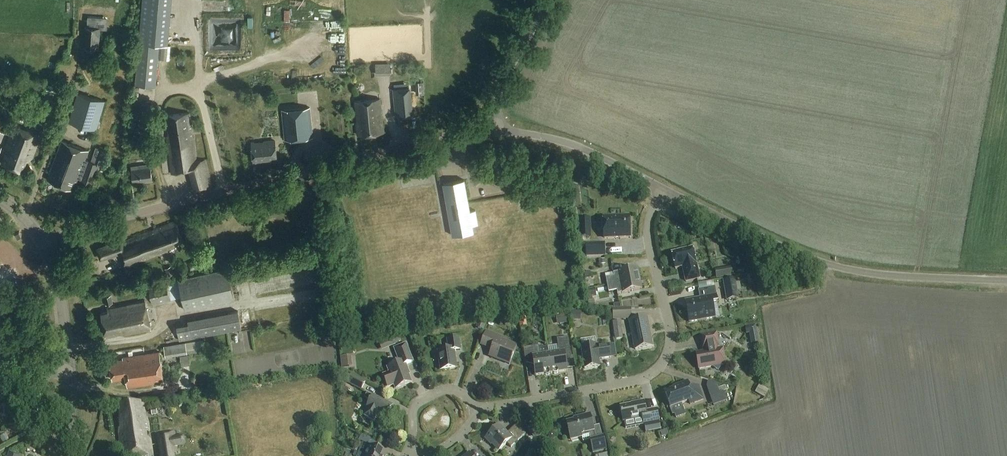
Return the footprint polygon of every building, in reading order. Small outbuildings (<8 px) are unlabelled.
[(139,43),(136,85),(157,86),(160,44),(162,20),(141,19),(139,43)] [(97,48),(98,30),(85,29),(83,48),(97,48)] [(395,73),(394,61),(379,62),(379,74),(395,73)] [(393,89),(395,117),(412,116),(409,87),(393,89)] [(103,123),(99,122),(104,103),(78,95),(69,124),(96,132),(96,130),(100,131),(103,123)] [(379,99),(364,101),(355,102),(357,123),(355,124),(356,136),(383,133),(379,99)] [(309,108),(282,110),(283,126),(284,139),(284,140),(312,137),(309,108)] [(189,171),(195,191),(211,188),(204,161),(196,162),(192,137),(191,137),(187,114),(168,117),(170,128),(167,128),(169,137),(166,137),(172,174),(189,171)] [(40,135),(14,125),(3,155),(5,156),(2,164),(20,171),(25,161),(31,158),(40,135)] [(99,149),(96,157),(94,163),(84,159),(87,151),(61,141),(46,181),(71,190),(74,181),(76,182),(76,181),(77,181),(78,179),(92,183),(98,165),(102,166),(107,151),(99,149)] [(265,145),(253,146),(254,163),(261,163),(261,161),(266,161),(266,162),(277,161),(275,141),(265,142),(265,145)] [(151,181),(149,166),(131,169),(134,184),(151,181)] [(443,184),(447,203),(452,236),(474,232),(472,225),(478,224),(475,210),(470,211),(464,180),(443,184)] [(630,237),(629,217),(603,218),(604,238),(630,237)] [(579,238),(582,238),(591,237),(590,219),(579,219),(579,238)] [(96,248),(101,261),(120,253),(126,268),(168,252),(167,249),(176,246),(175,243),(183,240),(175,222),(122,242),(121,239),(96,248)] [(586,244),(586,257),(605,256),(605,243),(586,244)] [(682,267),(686,282),(700,279),(693,248),(671,253),(675,269),(682,267)] [(199,259),(190,263),(193,270),(203,266),(199,259)] [(171,267),(165,270),(168,278),(175,275),(171,267)] [(614,276),(606,278),(607,285),(640,278),(638,268),(613,273),(614,276)] [(715,270),(716,280),(733,277),(731,268),(715,270)] [(228,269),(148,286),(152,303),(152,305),(154,305),(171,301),(171,299),(182,297),(185,310),(234,300),(228,269)] [(640,278),(607,285),(608,292),(617,291),(617,294),(642,289),(640,278)] [(724,282),(728,300),(738,298),(734,280),(724,282)] [(687,311),(689,322),(715,317),(712,304),(717,303),(714,288),(699,290),(700,298),(686,301),(688,311),(687,311)] [(111,295),(104,297),(106,305),(113,303),(111,295)] [(108,311),(101,313),(106,335),(118,333),(125,335),(151,330),(149,320),(146,304),(145,300),(108,308),(108,311)] [(631,308),(613,309),(613,320),(632,320),(631,308)] [(179,341),(241,330),(238,311),(187,320),(188,323),(176,325),(179,341)] [(571,312),(571,321),(581,321),(581,312),(571,312)] [(566,314),(556,316),(557,325),(567,323),(566,314)] [(526,315),(518,316),(519,321),(519,324),(527,323),(526,320),(526,315)] [(652,346),(646,317),(629,321),(635,349),(652,346)] [(480,318),(477,327),(484,330),(488,320),(480,318)] [(621,321),(612,322),(614,330),(622,329),(621,321)] [(756,325),(745,327),(746,334),(749,334),(750,338),(758,337),(756,325)] [(502,338),(487,332),(481,346),(492,350),(489,357),(509,365),(517,346),(501,340),(502,338)] [(719,349),(716,333),(700,336),(703,349),(705,348),(705,351),(696,353),(699,369),(712,366),(718,370),(722,364),(726,364),(723,348),(719,349)] [(559,352),(548,354),(551,374),(553,373),(554,374),(557,374),(558,373),(567,371),(565,358),(571,357),(568,337),(557,339),(559,352)] [(461,350),(459,338),(447,340),(449,350),(438,351),(441,371),(456,369),(454,351),(461,350)] [(393,339),(386,341),(389,348),(395,345),(395,344),(393,340),(393,339)] [(163,346),(165,357),(187,354),(187,352),(190,351),(188,343),(185,343),(163,346)] [(387,388),(394,386),(396,389),(411,383),(406,369),(407,368),(406,365),(413,362),(406,344),(394,349),(400,363),(387,368),(389,372),(382,375),(387,388)] [(597,347),(596,345),(581,347),(585,369),(600,366),(599,359),(611,358),(609,345),(597,347)] [(551,374),(548,354),(540,355),(539,346),(523,348),(526,364),(534,363),(536,376),(545,375),(546,376),(549,375),(550,374),(551,374)] [(160,353),(145,355),(149,385),(164,382),(160,353)] [(149,385),(145,355),(123,358),(123,360),(110,362),(112,380),(126,378),(128,388),(149,385)] [(352,356),(341,357),(342,368),(348,367),(348,362),(352,362),(352,356)] [(361,390),(365,383),(351,376),(347,383),(361,390)] [(690,389),(687,381),(677,385),(678,387),(665,392),(671,408),(689,401),(691,404),(703,399),(698,386),(690,389)] [(764,388),(760,395),(765,398),(769,391),(764,388)] [(710,396),(711,400),(713,406),(727,401),(724,395),(724,394),(723,392),(719,393),(710,396)] [(373,422),(378,414),(386,418),(392,407),(367,393),(364,398),(370,401),(367,408),(368,409),(364,417),(373,422)] [(635,403),(620,406),(623,422),(625,421),(626,429),(644,425),(643,424),(644,424),(659,421),(657,408),(646,410),(644,400),(634,402),(635,403)] [(141,403),(118,406),(120,420),(119,421),(120,430),(119,434),(123,455),(151,455),(153,454),(148,423),(147,423),(146,418),(145,418),(144,410),(142,410),(141,403)] [(594,431),(590,414),(574,418),(574,421),(566,423),(571,440),(582,437),(581,435),(589,433),(590,440),(594,452),(606,449),(603,437),(596,439),(594,431)] [(511,448),(516,443),(526,434),(517,425),(507,433),(499,425),(485,439),(491,445),(492,444),(498,451),(507,443),(511,448)] [(177,447),(186,446),(184,436),(175,437),(174,431),(156,434),(160,455),(174,455),(174,454),(176,452),(175,449),(177,449),(177,447)] [(362,434),(359,440),(382,447),(383,443),(362,434)] [(359,453),(366,455),(386,455),(388,453),(370,446),(368,452),(361,448),(359,453)]
